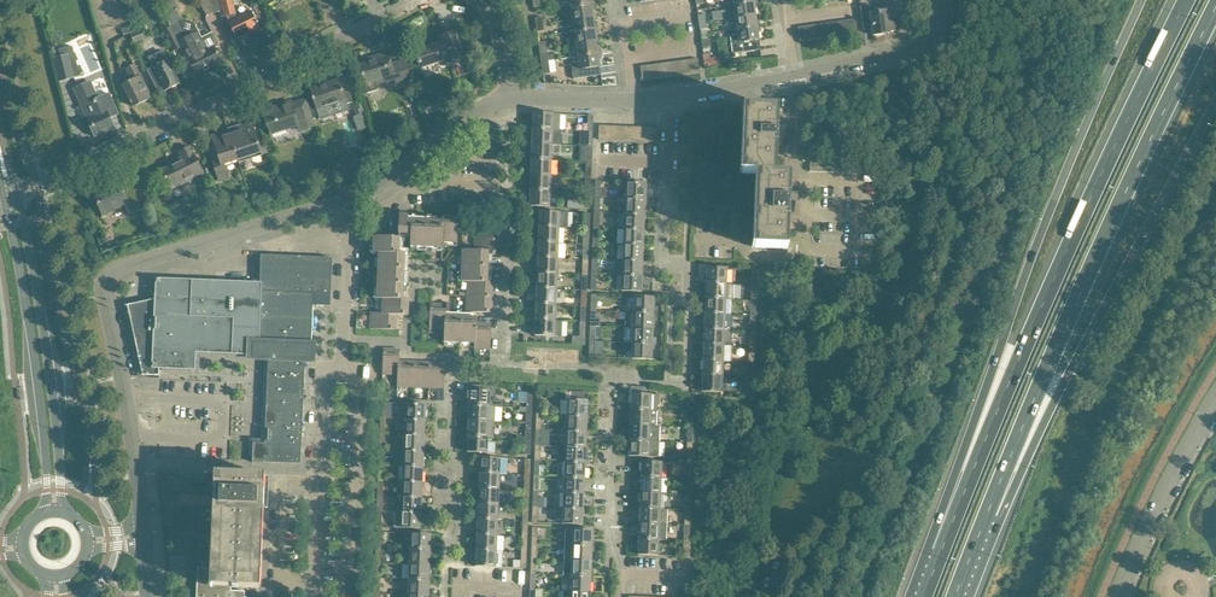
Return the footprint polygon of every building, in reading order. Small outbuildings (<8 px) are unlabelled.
[(122,0),(127,19),(132,17),(127,0),(122,0)] [(174,0),(163,0),(170,26),(169,27),(162,31),(173,51),(180,48),(186,61),(188,60),(194,73),(202,69),(204,72),(210,69),(208,66),(211,65),(212,67),(222,62),(215,48),(218,46),(217,44),(216,39),(215,37),(213,35),(212,34),(211,33),(211,34),(200,39),(197,33),(194,28),(185,32),(184,30),(183,27),(182,25),(180,22),(179,22),(180,21),(174,0)] [(200,1),(201,5),(203,10),(207,15),(219,12),(216,0),(200,0),(200,1)] [(219,12),(221,17),(225,16),(226,16),(229,22),(237,39),(259,27),(250,9),(236,16),(235,14),(236,13),(233,0),(216,0),(219,12)] [(562,3),(570,2),(571,8),(594,5),(593,0),(562,0),(562,3)] [(758,8),(757,2),(734,5),(735,11),(727,12),(728,19),(756,15),(755,8),(758,8)] [(595,10),(594,5),(571,8),(571,14),(564,15),(565,21),(593,17),(592,11),(595,10)] [(899,30),(896,6),(884,7),(885,10),(870,12),(870,5),(860,6),(863,30),(872,28),(873,36),(890,34),(890,32),(899,30)] [(757,21),(756,15),(728,19),(729,25),(736,24),(737,30),(761,27),(760,21),(757,21)] [(594,24),(593,17),(565,21),(566,28),(573,27),(574,32),(597,29),(597,24),(594,24)] [(858,34),(856,20),(849,21),(851,35),(858,34)] [(851,35),(849,21),(841,22),(843,36),(851,35)] [(843,36),(841,22),(834,23),(836,37),(843,36)] [(836,37),(834,23),(827,24),(829,38),(836,37)] [(829,38),(827,24),(820,25),(822,39),(829,38)] [(123,35),(135,31),(133,25),(121,29),(123,35)] [(822,39),(820,25),(813,26),(815,40),(822,39)] [(815,40),(813,26),(806,27),(808,41),(815,40)] [(762,32),(761,27),(737,30),(738,36),(731,37),(732,44),(758,40),(759,40),(759,33),(762,32)] [(808,41),(806,27),(798,28),(800,42),(808,41)] [(145,39),(142,29),(130,33),(133,43),(145,39)] [(598,35),(597,29),(574,32),(575,38),(567,39),(568,46),(596,42),(595,35),(598,35)] [(441,43),(415,51),(420,67),(446,59),(448,63),(466,57),(458,31),(439,37),(441,43)] [(709,40),(702,41),(703,48),(710,47),(709,40)] [(760,49),(758,40),(732,44),(733,54),(761,50),(761,48),(760,49)] [(597,48),(596,42),(568,46),(569,52),(577,51),(577,57),(601,54),(600,48),(597,48)] [(139,59),(133,47),(127,50),(133,62),(139,59)] [(547,56),(546,49),(539,50),(540,57),(547,56)] [(156,91),(163,88),(164,91),(180,84),(168,59),(164,51),(148,59),(153,68),(147,71),(156,91)] [(391,64),(388,53),(377,57),(378,60),(359,66),(365,84),(365,85),(366,85),(368,93),(379,90),(376,80),(394,75),(396,84),(411,79),(405,60),(391,64)] [(710,53),(703,54),(705,67),(711,66),(711,65),(720,64),(719,56),(711,58),(710,53)] [(602,59),(601,54),(577,57),(578,63),(571,64),(573,79),(600,76),(598,67),(600,67),(599,60),(602,59)] [(69,55),(53,59),(59,82),(74,78),(69,55)] [(700,73),(698,59),(691,60),(693,74),(700,73)] [(693,74),(691,60),(683,61),(685,75),(693,74)] [(548,61),(541,62),(543,75),(550,74),(548,61)] [(685,75),(683,61),(676,62),(678,76),(685,75)] [(678,76),(676,62),(669,63),(671,77),(678,76)] [(121,85),(133,108),(152,98),(135,63),(125,68),(130,80),(121,85)] [(671,77),(669,63),(662,64),(664,78),(671,77)] [(664,78),(662,64),(655,65),(657,79),(664,78)] [(657,79),(655,65),(647,66),(649,80),(657,79)] [(649,80),(647,66),(640,67),(642,81),(649,80)] [(354,102),(349,87),(343,89),(339,80),(310,90),(317,110),(318,114),(320,119),(349,109),(347,104),(354,102)] [(92,82),(75,89),(82,107),(85,105),(97,135),(94,136),(94,137),(115,128),(114,127),(112,128),(107,117),(117,113),(114,101),(111,94),(99,99),(92,82)] [(458,85),(455,92),(462,95),(465,88),(458,85)] [(902,87),(898,87),(890,87),(890,88),(891,88),(891,102),(890,102),(890,103),(902,103),(902,102),(902,88),(902,87)] [(276,111),(263,115),(272,140),(273,140),(271,135),(298,126),(299,130),(316,125),(307,99),(292,104),(291,102),(275,107),(276,111)] [(775,127),(776,109),(745,108),(743,174),(758,174),(773,175),(775,145),(781,146),(782,146),(784,136),(784,135),(784,134),(782,133),(782,131),(781,129),(781,127),(780,126),(775,127)] [(560,130),(560,114),(533,113),(533,122),(531,122),(530,129),(560,130)] [(241,124),(228,129),(230,134),(229,134),(238,160),(239,164),(240,164),(239,160),(261,153),(262,156),(263,156),(262,155),(268,153),(263,137),(257,139),(252,123),(242,127),(241,124)] [(560,130),(530,129),(533,129),(532,144),(552,145),(553,130),(560,130)] [(219,156),(212,158),(219,180),(228,177),(226,171),(224,171),(222,165),(238,160),(229,134),(224,136),(222,133),(212,136),(219,156)] [(552,160),(552,145),(532,144),(531,160),(552,160)] [(172,166),(162,171),(170,188),(185,180),(186,182),(203,174),(190,148),(181,152),(183,158),(176,161),(178,164),(172,167),(172,166)] [(551,176),(552,160),(531,160),(531,175),(551,176)] [(825,165),(811,164),(810,172),(824,173),(825,165)] [(835,165),(825,165),(825,173),(834,173),(835,165)] [(141,210),(133,191),(144,187),(138,174),(119,182),(113,185),(93,193),(94,196),(95,197),(103,216),(128,205),(132,214),(130,215),(141,210)] [(788,175),(773,175),(758,174),(755,248),(786,249),(787,212),(793,212),(794,213),(796,202),(796,201),(795,199),(794,198),(793,195),(793,193),(788,193),(788,175)] [(551,191),(551,176),(531,175),(531,184),(528,184),(528,190),(551,191)] [(645,200),(646,184),(626,183),(625,199),(645,200)] [(550,207),(551,191),(528,190),(528,197),(530,197),(530,206),(550,207)] [(645,215),(645,200),(625,199),(624,214),(645,215)] [(540,211),(539,227),(559,228),(560,212),(540,211)] [(408,220),(408,215),(399,214),(399,234),(407,234),(408,220)] [(644,231),(645,215),(624,214),(624,230),(644,231)] [(459,217),(457,217),(442,216),(442,222),(441,242),(443,242),(457,243),(459,217)] [(427,247),(428,221),(412,220),(411,246),(427,247)] [(441,242),(442,222),(428,221),(427,247),(442,248),(443,242),(441,242)] [(559,243),(559,228),(539,227),(539,243),(559,243)] [(644,246),(644,231),(624,230),(623,245),(644,246)] [(489,252),(500,253),(501,236),(475,235),(475,250),(463,250),(462,281),(468,281),(488,282),(488,281),(489,252)] [(403,299),(405,253),(399,253),(400,238),(374,237),(373,253),(379,253),(378,299),(383,299),(383,313),(397,314),(397,315),(408,315),(409,299),(403,299)] [(558,259),(559,243),(539,243),(538,258),(558,259)] [(643,261),(644,246),(623,245),(623,261),(643,261)] [(278,292),(279,256),(262,256),(260,283),(260,291),(278,292)] [(295,293),(297,257),(279,256),(278,292),(295,293)] [(312,294),(314,258),(297,257),(295,293),(312,294)] [(330,306),(333,259),(314,258),(312,294),(313,305),(324,306),(330,306)] [(558,274),(558,259),(538,258),(537,274),(558,274)] [(642,277),(643,261),(623,261),(622,276),(642,277)] [(727,284),(727,269),(707,268),(707,284),(727,284)] [(557,290),(558,274),(537,274),(537,289),(557,290)] [(642,293),(642,277),(622,276),(622,292),(642,293)] [(313,305),(312,294),(295,293),(278,292),(260,291),(260,283),(156,279),(156,299),(153,368),(160,368),(163,368),(195,370),(196,353),(252,355),(252,358),(269,358),(269,357),(305,359),(305,360),(310,360),(311,345),(311,341),(313,305)] [(493,298),(493,281),(488,281),(488,282),(468,281),(467,297),(493,298)] [(734,285),(727,284),(707,284),(706,299),(726,300),(733,300),(734,285)] [(556,305),(557,290),(537,289),(536,305),(556,305)] [(492,313),(493,298),(467,297),(467,312),(492,313)] [(654,307),(655,298),(635,297),(634,311),(634,313),(656,314),(656,313),(657,308),(654,307)] [(153,368),(156,299),(128,305),(138,351),(143,375),(159,376),(160,368),(153,368)] [(726,315),(726,300),(706,299),(705,314),(726,315)] [(476,343),(476,323),(477,317),(446,316),(447,305),(430,304),(429,330),(444,330),(444,342),(474,343),(476,343)] [(556,321),(556,305),(536,305),(536,320),(556,321)] [(656,314),(659,314),(656,313),(656,314),(634,313),(634,311),(625,311),(624,328),(633,328),(654,329),(654,320),(656,320),(656,314)] [(396,330),(397,315),(397,314),(383,313),(371,313),(371,329),(396,330)] [(705,314),(705,330),(725,331),(732,331),(733,315),(726,315),(705,314)] [(563,321),(556,321),(536,320),(535,336),(555,337),(562,337),(563,321)] [(490,349),(492,324),(476,323),(476,343),(474,343),(474,349),(490,349)] [(633,328),(633,344),(655,344),(655,338),(653,338),(654,329),(633,328)] [(732,331),(725,331),(705,330),(704,345),(725,346),(732,346),(732,331)] [(658,344),(655,344),(633,344),(632,359),(652,360),(653,345),(658,345),(658,344)] [(732,346),(725,346),(704,345),(704,361),(724,361),(731,361),(732,346)] [(399,376),(400,361),(400,350),(384,349),(383,375),(398,375),(399,376)] [(305,373),(305,360),(305,359),(269,357),(269,358),(269,371),(305,373)] [(414,387),(415,362),(400,361),(399,376),(398,375),(397,387),(414,387)] [(724,377),(724,361),(704,361),(703,376),(724,377)] [(429,388),(430,362),(415,362),(414,387),(429,388)] [(444,389),(445,363),(430,362),(429,388),(444,389)] [(304,391),(305,373),(269,371),(268,389),(304,391)] [(723,392),(724,377),(703,376),(703,392),(723,392)] [(471,385),(471,389),(470,389),(470,398),(467,398),(467,405),(496,406),(497,386),(471,385)] [(658,398),(658,394),(645,394),(645,387),(632,386),(631,403),(629,403),(629,409),(651,410),(656,410),(658,410),(658,407),(659,406),(660,404),(660,402),(660,400),(659,399),(658,398)] [(303,409),(304,391),(268,389),(267,408),(303,409)] [(587,416),(588,400),(587,400),(587,392),(571,391),(571,399),(568,399),(567,415),(587,416)] [(425,420),(426,404),(406,403),(405,419),(425,420)] [(496,421),(496,406),(467,405),(467,411),(469,411),(469,420),(496,421)] [(302,427),(303,409),(267,408),(266,426),(302,427)] [(656,426),(656,410),(651,410),(629,409),(626,409),(628,410),(628,415),(630,416),(630,425),(656,426)] [(587,416),(567,415),(560,415),(559,430),(567,431),(587,431),(587,416)] [(425,435),(425,420),(405,419),(404,434),(425,435)] [(495,437),(496,421),(469,420),(468,436),(488,437),(495,437)] [(656,426),(651,425),(630,425),(630,434),(628,434),(627,440),(625,440),(630,441),(630,440),(650,441),(659,441),(660,426),(656,426)] [(301,446),(302,427),(266,426),(266,444),(301,446)] [(586,447),(587,431),(567,431),(566,446),(586,447)] [(424,451),(425,435),(404,434),(404,450),(424,451)] [(487,452),(488,437),(468,436),(467,452),(487,452)] [(659,457),(659,441),(650,441),(630,440),(630,441),(629,456),(659,457)] [(301,464),(301,446),(266,444),(254,444),(253,462),(301,464)] [(586,447),(566,446),(559,446),(558,461),(565,462),(586,462),(586,447)] [(423,466),(424,451),(404,450),(403,465),(423,466)] [(481,456),(480,472),(500,473),(501,457),(481,456)] [(642,461),(642,477),(662,478),(662,462),(642,461)] [(585,478),(586,462),(565,462),(565,477),(585,478)] [(423,481),(423,466),(403,465),(402,481),(423,481)] [(500,489),(500,473),(480,472),(479,488),(500,489)] [(262,507),(264,507),(264,492),(263,492),(263,475),(216,473),(212,568),(198,568),(197,596),(245,596),(245,591),(232,590),(231,586),(259,587),(262,507)] [(584,493),(585,478),(565,477),(564,492),(584,493)] [(661,493),(662,478),(642,477),(641,492),(661,493)] [(422,497),(423,481),(402,481),(398,480),(397,496),(402,496),(422,497)] [(499,504),(500,489),(479,488),(479,503),(499,504)] [(584,509),(584,493),(564,492),(564,508),(584,509)] [(661,509),(661,493),(641,492),(640,508),(661,509)] [(421,512),(422,497),(402,496),(401,511),(421,512)] [(498,520),(499,504),(479,503),(478,519),(498,520)] [(583,525),(584,509),(564,508),(563,524),(583,525)] [(668,509),(661,509),(640,508),(640,523),(668,524),(668,509)] [(421,528),(421,512),(401,511),(395,511),(394,527),(401,527),(421,528)] [(497,535),(498,520),(478,519),(477,534),(497,535)] [(667,540),(668,524),(640,523),(639,539),(659,539),(667,540)] [(593,546),(593,545),(593,530),(573,529),(565,529),(565,544),(593,546)] [(430,549),(431,533),(411,533),(410,548),(430,549)] [(497,551),(497,535),(477,534),(476,550),(497,551)] [(659,555),(659,539),(639,539),(638,554),(659,555)] [(595,549),(595,546),(595,545),(593,545),(593,546),(565,544),(565,560),(572,560),(592,561),(592,551),(593,551),(595,549)] [(430,565),(430,549),(410,548),(410,564),(430,565)] [(503,551),(497,551),(476,550),(476,566),(502,567),(503,551)] [(591,576),(592,561),(572,560),(565,560),(564,575),(571,576),(591,576)] [(429,580),(430,565),(410,564),(409,579),(429,580)] [(591,592),(591,576),(571,576),(570,591),(591,592)] [(429,596),(429,580),(409,579),(408,595),(429,596)]
